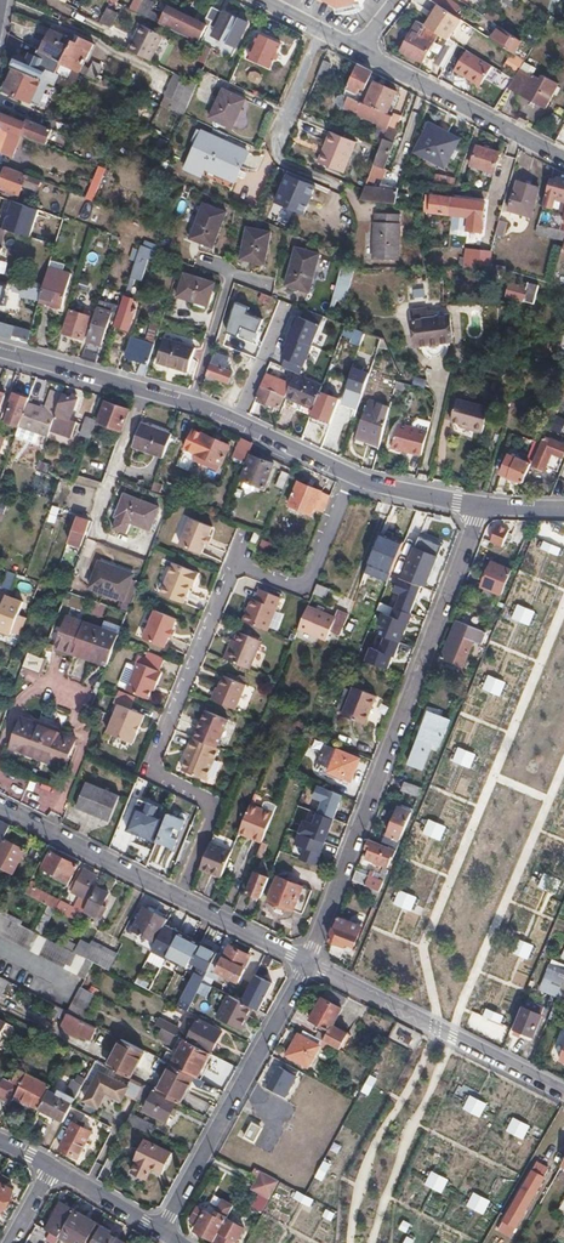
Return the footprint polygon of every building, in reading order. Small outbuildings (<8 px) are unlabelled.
[(137,13),(179,33),(199,42),(207,26),(168,7),(162,19),(150,13),(155,4),(147,0),(143,0),(137,13)] [(447,8),(456,15),(462,5),(454,0),(435,0),(440,4),(447,8)] [(447,8),(440,4),(426,26),(448,39),(449,37),(450,38),(463,19),(456,15),(447,8)] [(224,13),(212,7),(206,18),(212,22),(210,27),(215,30),(213,35),(222,39),(223,38),(227,40),(227,42),(235,45),(246,22),(238,18),(237,20),(233,18),(234,16),(224,12),(224,13)] [(109,11),(102,23),(113,28),(120,16),(109,11)] [(417,21),(402,50),(424,61),(437,35),(427,30),(424,36),(420,35),(425,25),(417,21)] [(464,24),(454,38),(464,45),(474,31),(464,24)] [(141,25),(128,50),(151,62),(163,36),(141,25)] [(500,25),(492,38),(513,52),(516,53),(524,40),(500,25)] [(53,30),(42,51),(54,58),(55,56),(62,60),(62,61),(61,63),(80,73),(94,44),(82,38),(79,44),(74,41),(71,48),(61,43),(64,36),(53,30)] [(259,35),(249,57),(271,67),(281,44),(259,35)] [(435,62),(444,67),(458,43),(450,38),(449,37),(448,39),(435,62)] [(190,41),(183,55),(191,59),(198,45),(190,41)] [(15,67),(14,68),(18,70),(49,83),(54,86),(59,75),(57,74),(61,63),(62,61),(54,58),(42,51),(39,49),(36,56),(31,54),(28,60),(19,56),(18,59),(17,58),(13,65),(15,67)] [(494,65),(467,49),(455,69),(464,75),(466,72),(483,83),(494,65)] [(331,63),(324,60),(317,78),(323,81),(331,63)] [(514,78),(509,86),(546,107),(556,89),(532,75),(535,70),(523,63),(521,67),(514,78)] [(372,72),(359,64),(345,95),(356,100),(362,88),(364,89),(372,72)] [(18,70),(14,68),(3,92),(31,104),(32,103),(39,106),(49,83),(18,70)] [(96,80),(98,75),(90,71),(87,76),(96,80)] [(162,95),(186,107),(196,85),(171,72),(162,95)] [(375,81),(365,104),(388,114),(397,92),(375,81)] [(224,89),(210,117),(232,128),(246,99),(224,89)] [(372,121),(388,128),(393,117),(388,114),(365,104),(356,100),(345,95),(340,95),(337,101),(339,105),(372,121)] [(393,117),(388,128),(396,131),(402,116),(394,113),(393,117)] [(0,118),(0,127),(22,136),(46,145),(52,129),(27,120),(26,123),(2,114),(0,118)] [(430,124),(415,151),(444,166),(458,139),(430,124)] [(6,167),(19,172),(23,161),(13,157),(22,136),(0,127),(0,165),(6,167)] [(204,168),(228,179),(235,165),(241,167),(248,152),(201,132),(185,168),(200,175),(204,168)] [(332,132),(319,163),(344,174),(357,143),(332,132)] [(161,139),(156,150),(163,154),(168,142),(161,139)] [(384,139),(382,142),(374,165),(384,168),(393,143),(384,139)] [(500,153),(477,146),(471,165),(494,172),(500,153)] [(235,165),(228,179),(235,182),(241,167),(235,165)] [(384,168),(374,165),(370,175),(377,177),(378,175),(383,176),(386,169),(384,168)] [(6,167),(0,182),(0,188),(8,191),(7,195),(17,199),(23,185),(37,190),(41,181),(19,172),(6,167)] [(100,167),(86,199),(93,202),(106,169),(100,167)] [(288,176),(277,202),(304,213),(315,188),(288,176)] [(551,181),(544,206),(544,207),(553,210),(556,200),(563,202),(560,212),(563,213),(563,181),(557,179),(556,183),(551,181)] [(518,182),(511,204),(523,208),(522,215),(531,218),(540,189),(518,182)] [(366,184),(364,190),(360,200),(396,204),(398,188),(380,185),(379,187),(366,184)] [(411,195),(410,203),(418,203),(419,195),(411,195)] [(427,195),(426,211),(451,215),(453,199),(427,195)] [(453,199),(451,215),(456,216),(469,218),(468,231),(481,233),(485,203),(453,199)] [(41,210),(13,202),(5,229),(33,238),(41,210)] [(204,204),(191,238),(214,247),(227,213),(204,204)] [(500,221),(496,234),(504,236),(508,223),(500,221)] [(374,223),(373,260),(398,260),(399,224),(374,223)] [(563,241),(563,240),(563,231),(561,230),(539,225),(536,235),(563,241)] [(247,228),(241,259),(265,264),(271,233),(247,228)] [(156,259),(158,252),(142,245),(132,276),(141,279),(149,257),(156,259)] [(467,248),(464,268),(491,266),(493,251),(467,248)] [(296,249),(286,286),(310,292),(319,254),(296,249)] [(507,266),(497,266),(496,276),(506,276),(507,271),(507,266)] [(44,289),(39,303),(62,310),(72,273),(49,267),(44,289)] [(356,267),(342,267),(334,296),(346,300),(356,267)] [(185,274),(178,297),(208,306),(215,283),(185,274)] [(21,285),(23,285),(32,287),(33,281),(22,278),(21,285)] [(236,282),(231,296),(243,300),(244,295),(258,301),(261,292),(236,282)] [(510,283),(507,297),(535,304),(540,287),(529,284),(528,287),(510,283)] [(21,285),(14,284),(13,290),(22,292),(23,285),(21,285)] [(120,315),(116,327),(129,331),(136,311),(131,309),(133,301),(125,299),(120,315)] [(98,308),(82,359),(96,363),(101,346),(99,345),(105,326),(110,328),(115,330),(116,327),(120,315),(109,312),(98,308)] [(426,309),(411,311),(417,348),(427,346),(427,349),(430,353),(433,355),(437,356),(441,354),(444,352),(445,348),(445,344),(453,343),(449,316),(435,318),(434,313),(427,314),(426,309)] [(63,334),(57,352),(66,354),(72,335),(84,339),(91,318),(84,315),(71,311),(70,311),(63,331),(63,334)] [(285,363),(304,370),(320,328),(299,320),(298,323),(295,322),(283,354),(286,356),(283,362),(285,363)] [(17,340),(17,337),(21,336),(30,338),(32,330),(0,322),(0,336),(17,340)] [(365,332),(347,325),(344,335),(353,339),(352,343),(360,346),(365,332)] [(110,328),(105,326),(99,345),(101,346),(104,347),(110,328)] [(383,339),(368,333),(365,342),(380,348),(383,339)] [(155,345),(132,338),(126,357),(142,361),(150,364),(155,345)] [(188,372),(192,359),(194,350),(195,348),(165,338),(159,363),(188,372)] [(110,345),(103,365),(118,369),(124,349),(110,345)] [(211,364),(202,392),(211,397),(214,391),(219,380),(229,383),(233,372),(225,369),(229,357),(217,353),(212,364),(211,364)] [(150,364),(142,361),(138,375),(146,377),(150,364)] [(304,370),(285,363),(282,368),(302,376),(304,370)] [(344,402),(359,408),(370,375),(356,369),(344,402)] [(267,374),(257,398),(279,408),(284,397),(287,398),(292,384),(267,374)] [(292,384),(287,398),(315,409),(322,392),(324,386),(296,375),(292,384)] [(47,410),(28,404),(27,406),(20,425),(49,436),(51,430),(63,395),(53,391),(47,410)] [(315,409),(312,417),(332,424),(341,400),(322,392),(315,409)] [(71,397),(63,395),(51,430),(71,437),(75,423),(70,421),(77,399),(75,399),(76,395),(72,394),(71,397)] [(11,401),(14,402),(7,421),(20,426),(20,425),(27,406),(28,404),(29,401),(13,396),(11,401)] [(367,440),(381,445),(390,409),(390,408),(370,400),(356,438),(367,442),(367,440)] [(7,421),(14,402),(11,401),(5,421),(7,421)] [(484,434),(490,410),(460,401),(453,423),(468,428),(468,429),(484,434)] [(123,431),(130,411),(107,403),(100,423),(123,431)] [(91,439),(97,420),(87,417),(81,436),(91,439)] [(410,429),(428,434),(431,425),(422,422),(421,422),(420,422),(419,422),(418,422),(417,422),(416,422),(416,423),(415,423),(414,423),(414,424),(413,424),(412,425),(411,426),(411,427),(410,428),(410,429)] [(135,446),(164,457),(172,435),(143,424),(135,446)] [(49,436),(20,425),(20,426),(16,436),(45,447),(49,436)] [(393,449),(422,457),(428,434),(410,429),(400,427),(393,449)] [(183,453),(220,470),(231,445),(194,429),(183,453)] [(534,466),(535,469),(542,472),(545,471),(546,468),(552,452),(563,457),(563,455),(563,444),(547,437),(534,466)] [(254,443),(243,438),(235,457),(247,462),(252,449),(254,443)] [(552,452),(546,468),(557,472),(563,457),(552,452)] [(501,474),(524,483),(531,464),(509,455),(501,474)] [(252,456),(244,479),(266,488),(274,465),(252,456)] [(280,472),(276,483),(282,485),(286,475),(280,472)] [(161,493),(164,484),(146,479),(144,488),(161,493)] [(324,512),(331,495),(298,482),(289,504),(313,514),(316,508),(324,512)] [(125,494),(116,517),(151,530),(159,507),(125,494)] [(89,521),(78,516),(72,533),(83,537),(89,521)] [(202,553),(207,543),(210,536),(214,527),(193,519),(182,545),(202,553)] [(259,545),(263,534),(257,531),(252,542),(259,545)] [(83,537),(72,533),(70,539),(81,542),(83,537)] [(421,533),(417,545),(439,554),(444,542),(421,533)] [(495,533),(489,547),(500,552),(505,538),(495,533)] [(382,534),(372,558),(395,567),(404,543),(382,534)] [(417,545),(404,576),(423,583),(425,578),(429,580),(439,554),(417,545)] [(86,573),(95,553),(84,548),(76,569),(86,573)] [(485,586),(482,594),(499,601),(513,569),(493,561),(483,585),(485,586)] [(100,562),(90,587),(125,600),(134,574),(100,562)] [(167,564),(157,590),(185,602),(192,584),(196,586),(201,573),(175,562),(174,567),(167,564)] [(7,572),(4,588),(12,589),(15,573),(7,572)] [(397,608),(411,613),(422,586),(400,578),(389,605),(397,608)] [(314,593),(325,598),(329,588),(318,584),(314,593)] [(254,598),(244,620),(268,631),(282,598),(262,589),(257,599),(254,598)] [(21,633),(27,616),(19,613),(24,601),(6,595),(0,610),(0,630),(12,634),(13,631),(21,633)] [(327,614),(308,607),(299,629),(318,637),(325,619),(327,614)] [(397,608),(393,617),(408,623),(412,614),(411,613),(397,608)] [(337,618),(327,614),(325,619),(318,637),(328,641),(329,639),(339,643),(350,614),(340,610),(337,618)] [(110,660),(120,633),(68,614),(58,640),(110,660)] [(166,648),(169,639),(173,632),(177,623),(157,614),(146,640),(166,648)] [(401,642),(408,623),(393,617),(384,614),(381,623),(389,626),(385,636),(386,637),(401,642)] [(473,640),(482,643),(487,633),(457,621),(443,658),(463,666),(473,640)] [(231,646),(226,658),(251,669),(262,642),(240,633),(234,647),(231,646)] [(380,651),(393,656),(395,657),(401,642),(386,637),(380,651)] [(393,656),(380,651),(372,648),(367,661),(388,669),(393,656)] [(29,652),(23,667),(41,674),(42,670),(46,659),(42,658),(29,652)] [(166,659),(150,652),(147,659),(140,657),(137,662),(139,663),(128,690),(149,699),(153,690),(156,684),(159,685),(163,673),(161,672),(166,659)] [(229,673),(227,677),(245,684),(247,678),(242,676),(241,678),(229,673)] [(227,677),(225,676),(215,700),(237,709),(247,685),(245,684),(227,677)] [(355,687),(344,715),(365,724),(376,697),(355,687)] [(135,701),(118,694),(114,703),(119,705),(108,732),(134,743),(143,720),(145,715),(132,709),(135,701)] [(199,727),(194,738),(218,747),(229,719),(206,710),(202,720),(203,721),(201,728),(199,727)] [(433,742),(441,744),(451,719),(430,712),(411,764),(423,768),(433,742)] [(24,719),(12,747),(66,767),(76,739),(24,719)] [(194,738),(193,737),(188,749),(191,750),(188,757),(183,770),(207,780),(220,748),(218,747),(194,738)] [(327,744),(316,772),(350,786),(361,758),(327,744)] [(19,797),(25,782),(5,774),(0,787),(0,789),(19,797)] [(23,800),(59,811),(65,791),(29,780),(23,800)] [(406,780),(403,790),(419,797),(423,787),(406,780)] [(87,783),(77,807),(111,821),(120,796),(87,783)] [(317,813),(334,819),(343,796),(318,785),(313,798),(322,802),(317,813)] [(141,800),(138,807),(132,822),(137,824),(134,833),(156,842),(165,818),(156,814),(159,808),(141,800)] [(252,805),(242,829),(256,835),(254,839),(263,843),(278,805),(267,801),(263,809),(252,805)] [(382,843),(397,849),(413,811),(400,806),(387,839),(384,838),(382,843)] [(157,841),(174,849),(178,839),(175,838),(179,829),(182,830),(186,820),(169,813),(157,841)] [(300,832),(325,842),(334,819),(317,813),(314,822),(305,819),(300,832)] [(1,844),(11,825),(3,821),(0,826),(0,843),(1,844)] [(303,849),(300,858),(317,865),(325,842),(300,832),(295,845),(303,849)] [(369,838),(365,848),(369,849),(366,858),(388,867),(393,854),(395,854),(397,849),(382,843),(369,838)] [(0,851),(0,865),(14,873),(26,849),(6,840),(0,851)] [(503,851),(505,843),(488,840),(487,849),(503,851)] [(212,842),(201,867),(224,876),(233,851),(212,842)] [(263,843),(258,856),(262,857),(267,844),(263,843)] [(74,875),(80,865),(51,851),(43,867),(59,875),(62,869),(74,875)] [(356,870),(353,879),(362,883),(380,890),(388,870),(383,868),(379,880),(374,877),(375,873),(371,871),(369,875),(356,870)] [(86,869),(74,891),(86,898),(98,875),(86,869)] [(248,892),(261,898),(269,878),(256,872),(248,892)] [(278,877),(269,900),(303,914),(312,891),(278,877)] [(380,890),(362,883),(359,892),(376,899),(380,890)] [(25,893),(48,905),(56,909),(61,900),(35,887),(34,889),(29,886),(25,893)] [(84,912),(79,920),(85,923),(90,914),(101,920),(107,908),(103,905),(109,893),(98,888),(85,912),(84,912)] [(61,900),(56,909),(79,920),(84,912),(61,900)] [(48,905),(35,931),(43,935),(56,909),(48,905)] [(168,920),(146,909),(135,930),(157,941),(166,924),(168,920)] [(0,913),(0,934),(57,963),(86,979),(95,962),(86,957),(77,952),(43,935),(35,931),(16,921),(0,913)] [(339,917),(330,939),(340,942),(341,940),(354,945),(359,932),(362,933),(364,927),(339,917)] [(180,932),(166,924),(157,941),(152,950),(167,958),(178,936),(180,932)] [(201,943),(180,932),(178,936),(167,958),(187,969),(191,961),(201,944),(201,943)] [(77,952),(86,957),(92,945),(83,940),(77,952)] [(86,957),(95,962),(110,970),(118,954),(94,941),(92,945),(86,957)] [(200,966),(179,1005),(189,1010),(194,999),(198,993),(204,982),(217,955),(218,953),(201,944),(191,961),(200,966)] [(223,957),(217,955),(204,982),(211,986),(218,971),(237,981),(251,956),(230,945),(223,957)] [(558,996),(563,981),(563,967),(554,962),(542,989),(558,996)] [(273,983),(256,974),(242,1002),(254,1008),(259,1010),(273,983)] [(10,981),(0,976),(0,1000),(10,981)] [(204,982),(198,993),(207,997),(212,987),(211,986),(204,982)] [(82,987),(69,1012),(85,1020),(98,995),(82,987)] [(349,996),(329,987),(323,998),(342,1008),(349,996)] [(242,1030),(254,1008),(242,1002),(230,996),(219,1018),(242,1030)] [(334,1034),(329,1044),(339,1050),(348,1031),(334,1023),(342,1008),(323,998),(311,1020),(323,1027),(322,1030),(328,1033),(329,1031),(334,1034)] [(529,999),(526,1006),(537,1010),(540,1004),(529,999)] [(537,1010),(526,1006),(525,1005),(516,1027),(534,1035),(543,1013),(542,1013),(545,1006),(540,1004),(537,1010)] [(69,1013),(61,1029),(75,1036),(77,1033),(91,1040),(97,1028),(69,1013)] [(161,1019),(158,1025),(164,1028),(176,1034),(179,1028),(161,1019)] [(199,1019),(188,1040),(211,1052),(222,1031),(199,1019)] [(389,1038),(410,1048),(418,1031),(398,1021),(389,1038)] [(176,1034),(164,1028),(159,1038),(171,1044),(176,1034)] [(299,1034),(288,1055),(308,1066),(320,1046),(299,1034)] [(145,1050),(122,1039),(109,1066),(131,1077),(145,1050)] [(186,1039),(173,1065),(194,1076),(198,1077),(211,1052),(188,1040),(186,1039)] [(280,1066),(268,1088),(286,1097),(300,1071),(287,1064),(284,1069),(280,1066)] [(178,1100),(181,1102),(188,1089),(194,1076),(173,1065),(166,1078),(159,1091),(178,1100)] [(15,1096),(40,1109),(49,1090),(51,1086),(19,1070),(13,1082),(20,1086),(15,1096)] [(138,1101),(147,1084),(133,1078),(129,1086),(100,1072),(86,1100),(100,1107),(107,1092),(123,1100),(125,1094),(138,1101)] [(378,1078),(371,1074),(362,1091),(370,1095),(378,1078)] [(20,1086),(13,1082),(7,1079),(4,1077),(0,1086),(0,1096),(12,1102),(14,1099),(15,1096),(20,1086)] [(49,1090),(40,1109),(65,1121),(74,1102),(83,1085),(74,1081),(71,1087),(74,1089),(70,1095),(60,1090),(58,1094),(49,1090)] [(178,1100),(159,1091),(156,1090),(145,1110),(167,1121),(178,1100)] [(488,1103),(471,1094),(464,1108),(481,1117),(488,1103)] [(131,1113),(127,1122),(152,1134),(156,1125),(131,1113)] [(515,1116),(508,1129),(524,1138),(531,1125),(515,1116)] [(75,1122),(61,1148),(79,1157),(93,1131),(75,1122)] [(253,1122),(245,1136),(255,1142),(264,1128),(253,1122)] [(138,1161),(133,1172),(146,1179),(152,1167),(163,1173),(173,1153),(146,1139),(136,1160),(138,1161)] [(333,1164),(325,1160),(316,1176),(324,1180),(333,1164)] [(549,1169),(537,1162),(525,1183),(512,1205),(501,1226),(511,1232),(515,1227),(517,1227),(539,1188),(546,1177),(544,1176),(549,1169)] [(255,1168),(251,1174),(258,1178),(261,1171),(255,1168)] [(433,1170),(426,1183),(443,1192),(450,1179),(433,1170)] [(258,1178),(252,1188),(270,1198),(279,1181),(261,1171),(258,1178)] [(7,1200),(13,1189),(5,1185),(9,1179),(1,1175),(0,1176),(0,1196),(7,1200)] [(298,1189),(295,1196),(312,1205),(316,1198),(298,1189)] [(492,1200),(474,1191),(468,1205),(485,1214),(492,1200)] [(195,1230),(215,1241),(220,1231),(228,1217),(234,1205),(215,1195),(207,1211),(198,1206),(191,1220),(198,1224),(195,1230)] [(58,1209),(46,1229),(59,1237),(75,1210),(65,1204),(61,1210),(58,1209)] [(328,1208),(324,1215),(333,1220),(337,1213),(328,1208)] [(59,1237),(69,1242),(87,1242),(91,1236),(98,1224),(75,1210),(59,1237)] [(220,1231),(221,1233),(216,1242),(237,1242),(238,1241),(237,1240),(245,1226),(228,1217),(220,1231)] [(405,1219),(400,1228),(408,1232),(412,1223),(405,1219)] [(98,1224),(91,1236),(87,1242),(125,1242),(110,1235),(111,1232),(98,1224)]
